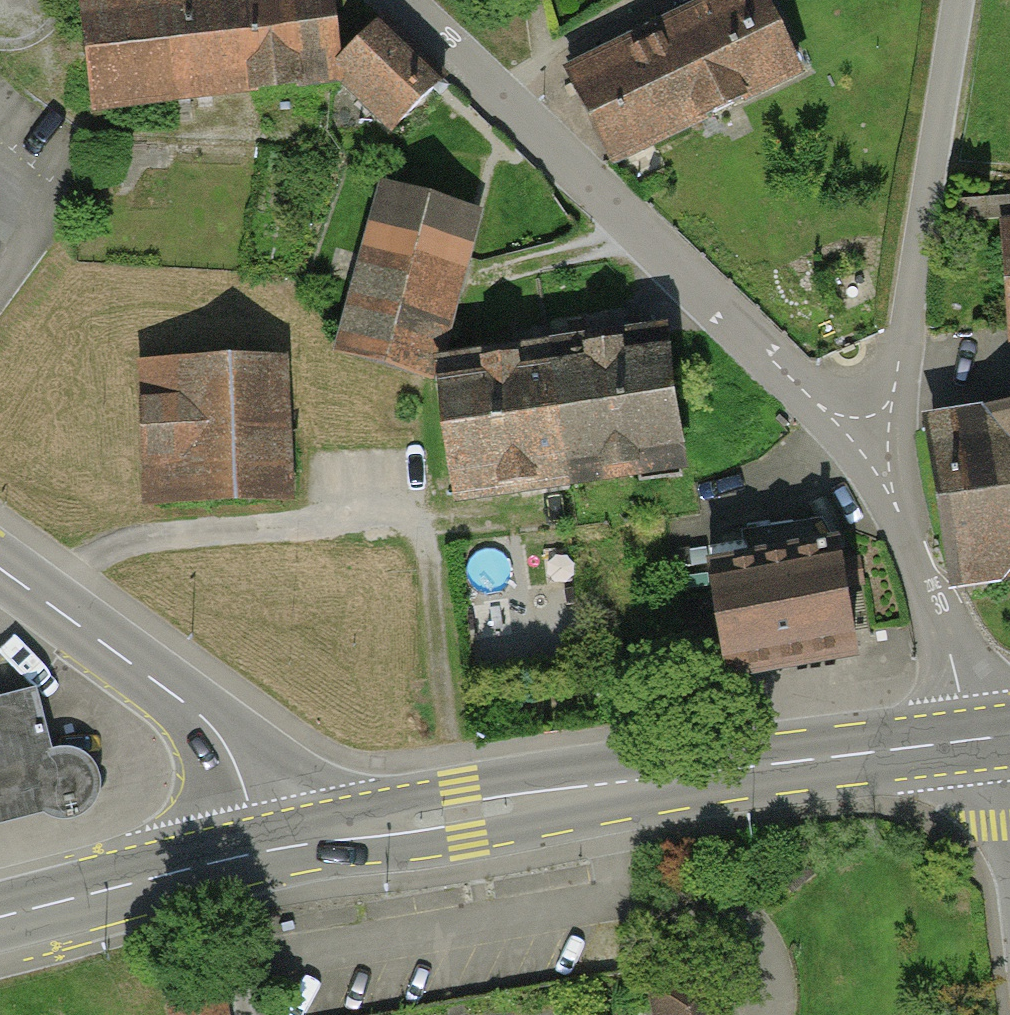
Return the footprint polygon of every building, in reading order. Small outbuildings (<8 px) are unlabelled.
[(180,0),(117,0),(81,4),(92,102),(175,93),(168,45),(183,43),(180,0)] [(183,43),(168,45),(175,93),(255,84),(245,0),(180,0),(183,43)] [(255,84),(329,76),(320,0),(245,0),(255,84)] [(663,33),(704,117),(798,71),(763,0),(731,0),(663,33)] [(443,77),(386,22),(336,74),(392,129),(443,77)] [(663,33),(570,78),(611,162),(704,117),(663,33)] [(422,376),(471,211),(389,187),(340,352),(422,376)] [(982,226),(993,333),(1009,331),(1009,223),(982,226)] [(550,360),(568,477),(677,460),(659,343),(550,360)] [(276,358),(139,364),(145,499),(281,493),(276,358)] [(440,377),(458,494),(568,477),(550,360),(440,377)] [(931,416),(950,572),(1009,564),(1009,407),(931,416)] [(702,582),(716,671),(866,647),(852,558),(702,582)] [(56,779),(33,692),(0,701),(0,794),(56,779)] [(713,975),(654,986),(659,1014),(721,1014),(713,975)] [(218,980),(169,987),(173,1014),(223,1014),(218,980)]
